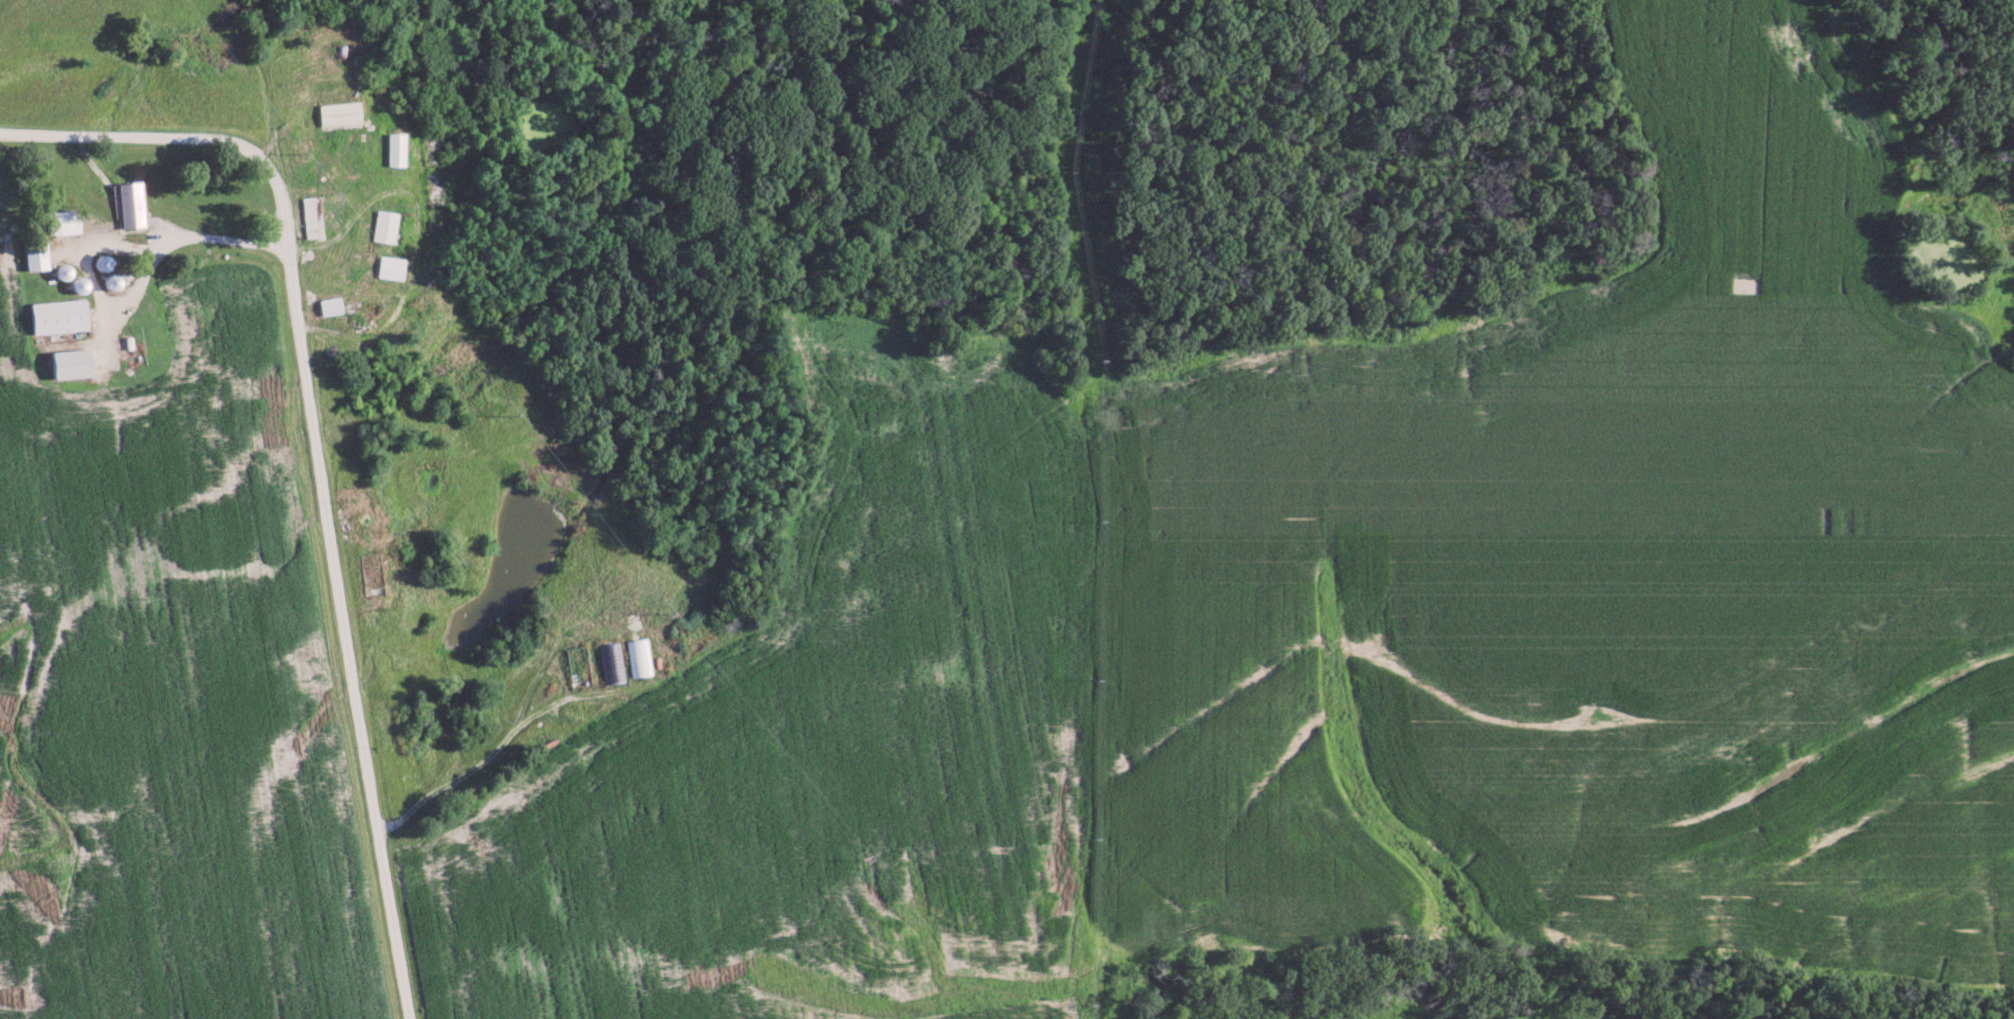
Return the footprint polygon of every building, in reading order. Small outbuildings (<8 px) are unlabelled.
[(318,103),(319,124),(359,123),(358,102),(318,103)] [(386,165),(403,166),(404,132),(387,132),(386,165)] [(120,227),(141,227),(139,181),(118,182),(120,227)] [(303,196),(304,237),(314,237),(313,196),(303,196)] [(371,239),(392,243),(397,213),(376,209),(371,239)] [(44,211),(44,234),(76,233),(75,210),(44,211)] [(45,269),(43,237),(21,239),(23,270),(45,269)] [(376,277),(401,279),(403,257),(378,255),(376,277)] [(318,298),(319,315),(340,313),(338,296),(318,298)] [(83,330),(82,299),(27,302),(28,333),(83,330)] [(48,351),(49,378),(87,376),(85,349),(48,351)] [(651,674),(646,637),(625,640),(629,676),(651,674)]
